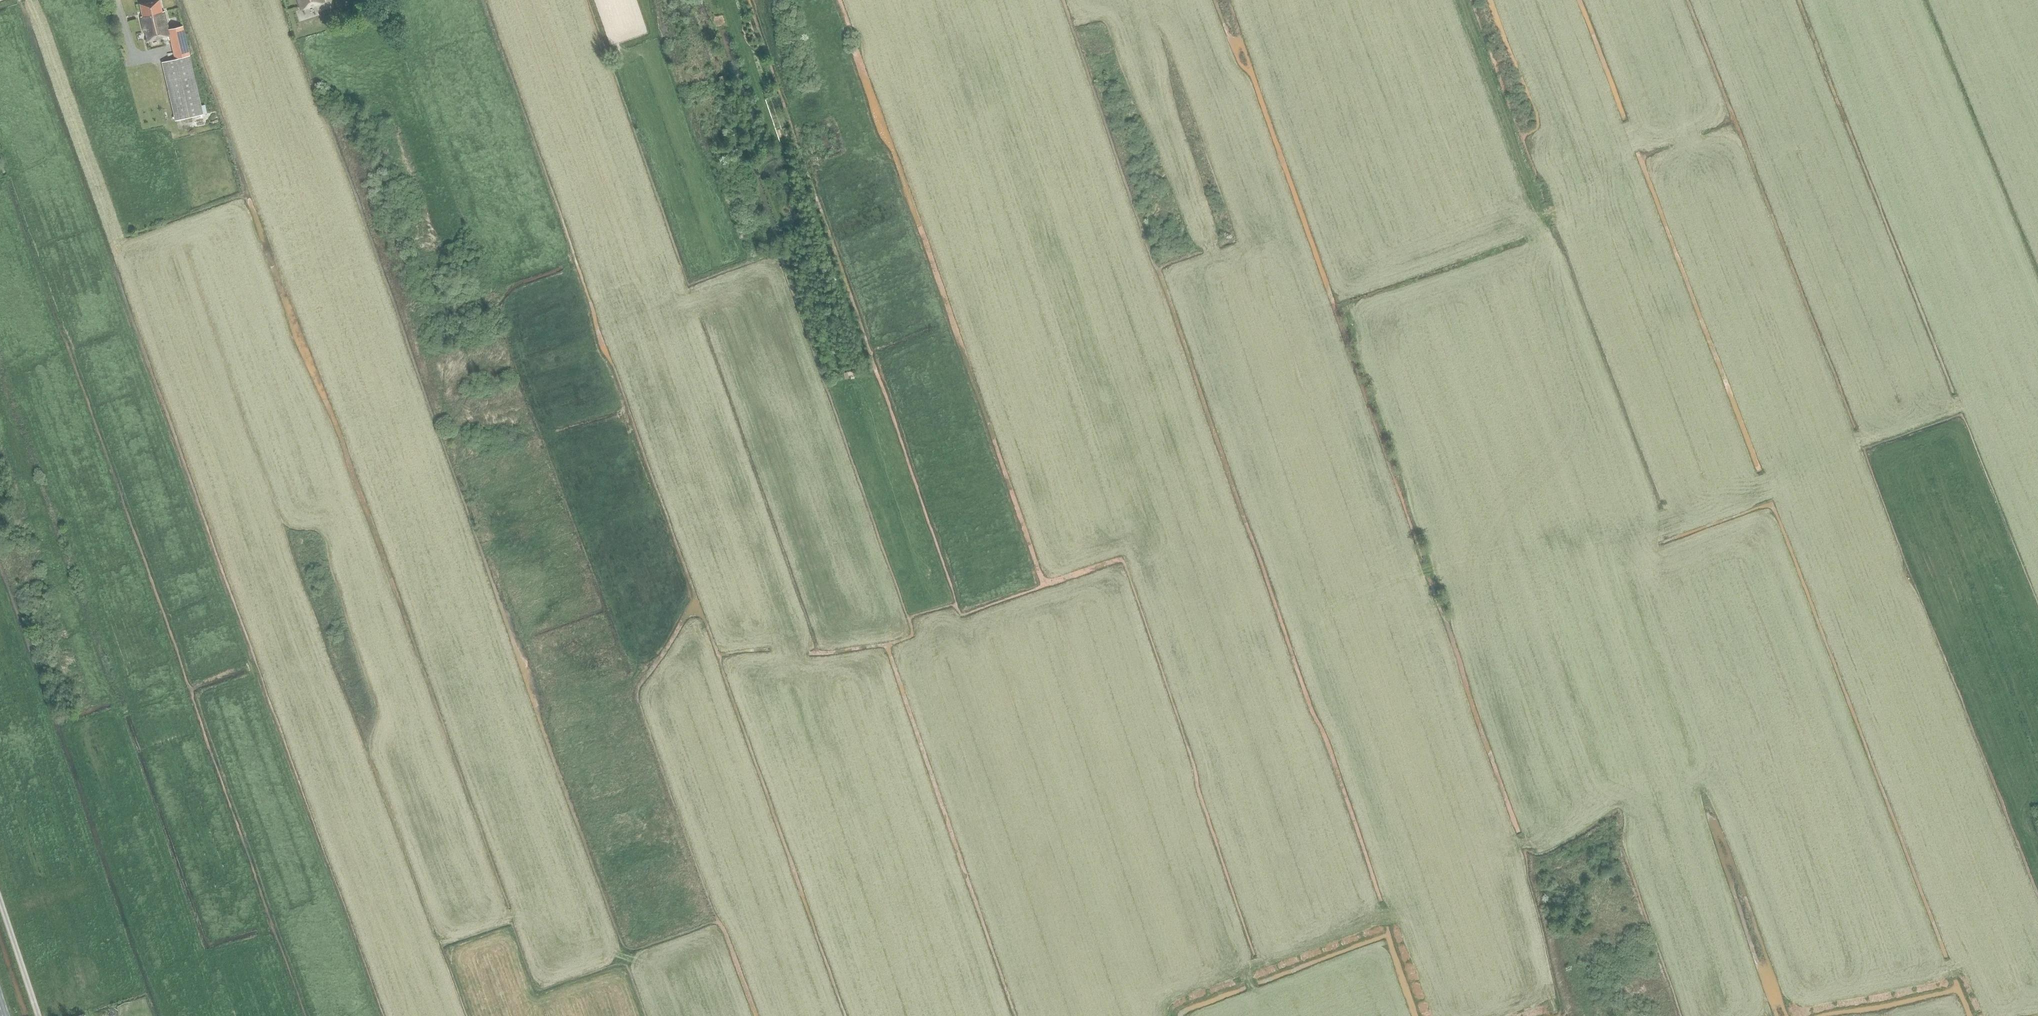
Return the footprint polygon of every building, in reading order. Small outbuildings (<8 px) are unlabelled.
[(141,13),(142,17),(139,18),(141,23),(142,23),(146,44),(149,43),(149,41),(161,38),(161,37),(169,35),(171,44),(186,41),(182,26),(168,30),(164,11),(162,12),(159,0),(158,0),(140,4),(142,13),(141,13)] [(323,0),(298,0),(301,10),(324,2),(323,0)] [(162,62),(175,121),(202,115),(189,56),(175,59),(162,62)]
